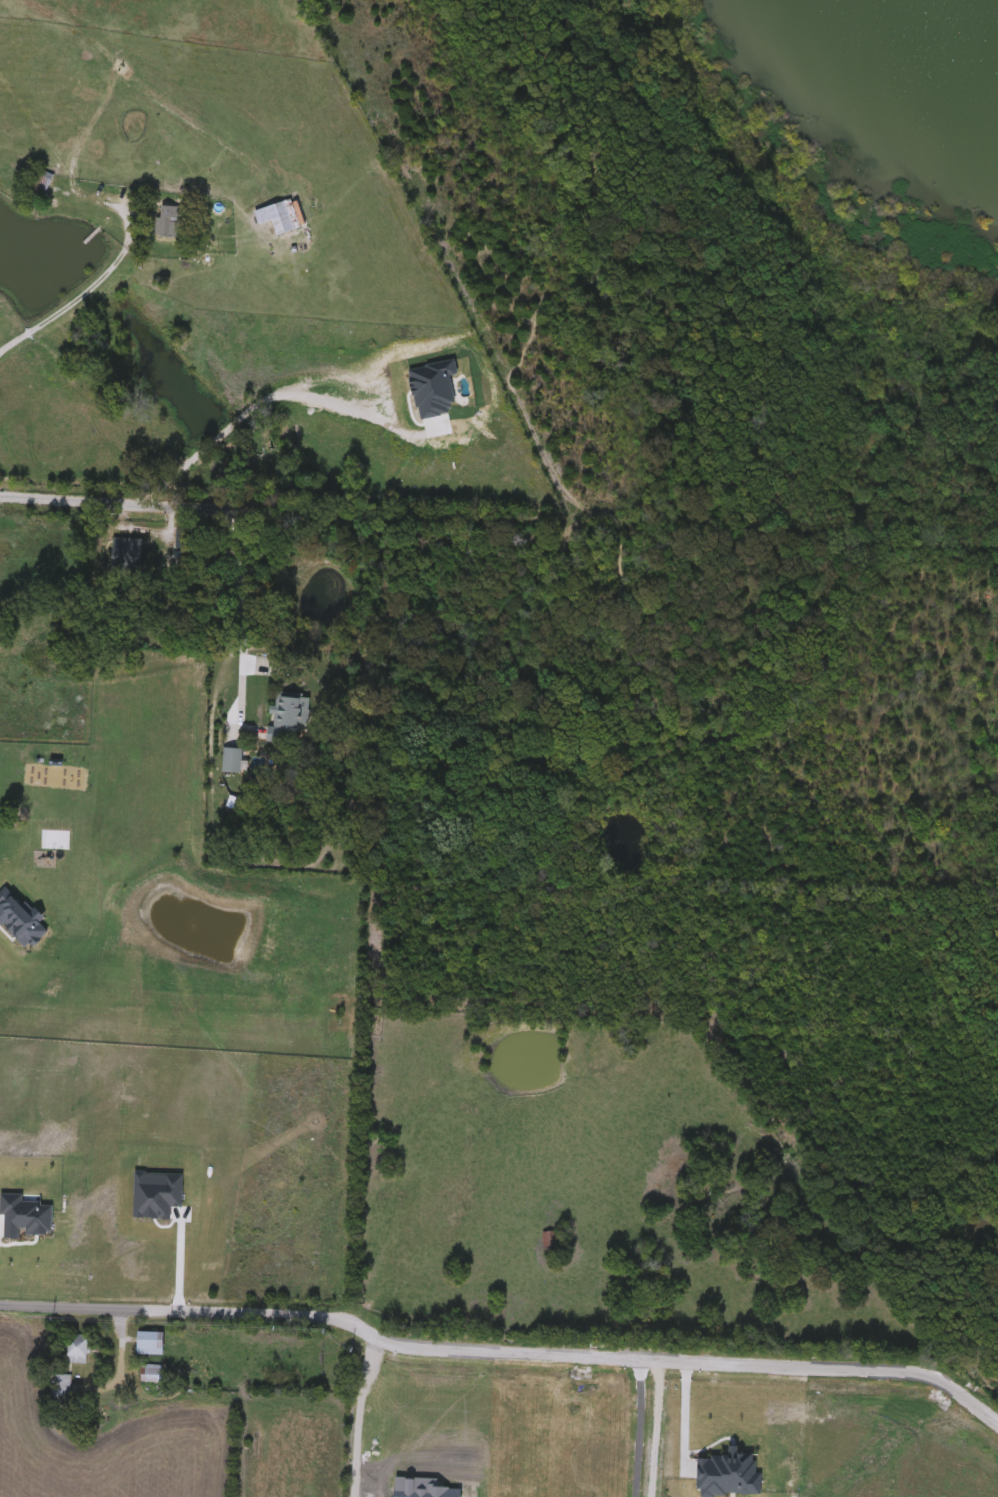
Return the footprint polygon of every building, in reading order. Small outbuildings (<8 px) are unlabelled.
[(41,202),(28,196),(39,171),(53,177),(41,202)] [(300,231),(277,237),(273,222),(258,226),(254,212),(292,202),(300,231)] [(158,240),(158,208),(178,208),(178,240),(158,240)] [(300,700),(300,709),(307,710),(306,720),(298,719),(296,744),(267,742),(268,728),(274,728),(277,698),(300,700)] [(544,1235),(558,1235),(558,1251),(544,1251),(544,1235)] [(163,1357),(136,1357),(136,1335),(163,1335),(163,1357)] [(89,1340),(89,1365),(67,1365),(67,1340),(89,1340)] [(164,1367),(164,1385),(141,1385),(141,1367),(164,1367)] [(71,1400),(51,1400),(51,1377),(71,1377),(71,1400)]
